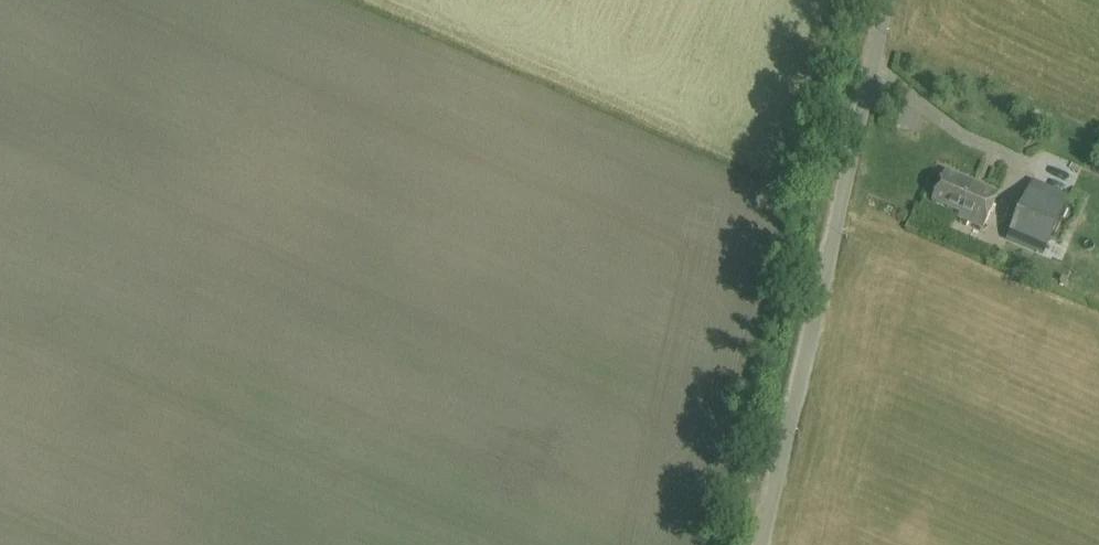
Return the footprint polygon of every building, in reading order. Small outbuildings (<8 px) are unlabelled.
[(998,194),(947,171),(933,202),(957,213),(955,218),(982,230),(998,194)] [(1068,202),(1032,186),(1007,242),(1043,258),(1068,202)]
